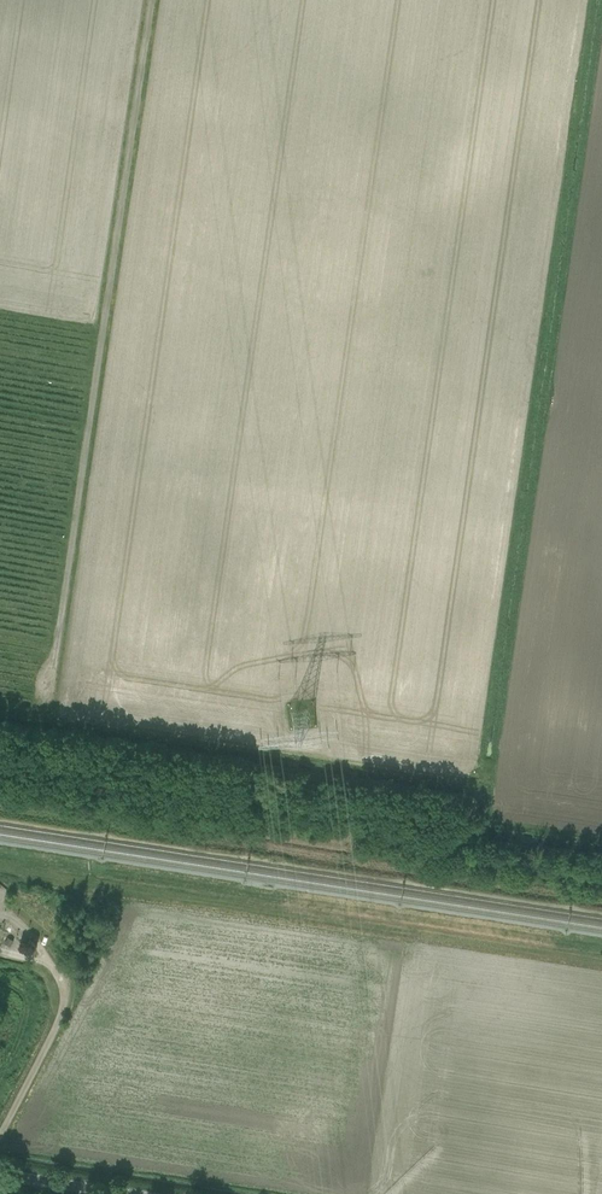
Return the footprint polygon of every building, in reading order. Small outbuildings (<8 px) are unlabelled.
[(8,937),(4,943),(11,947),(14,940),(8,937)]
